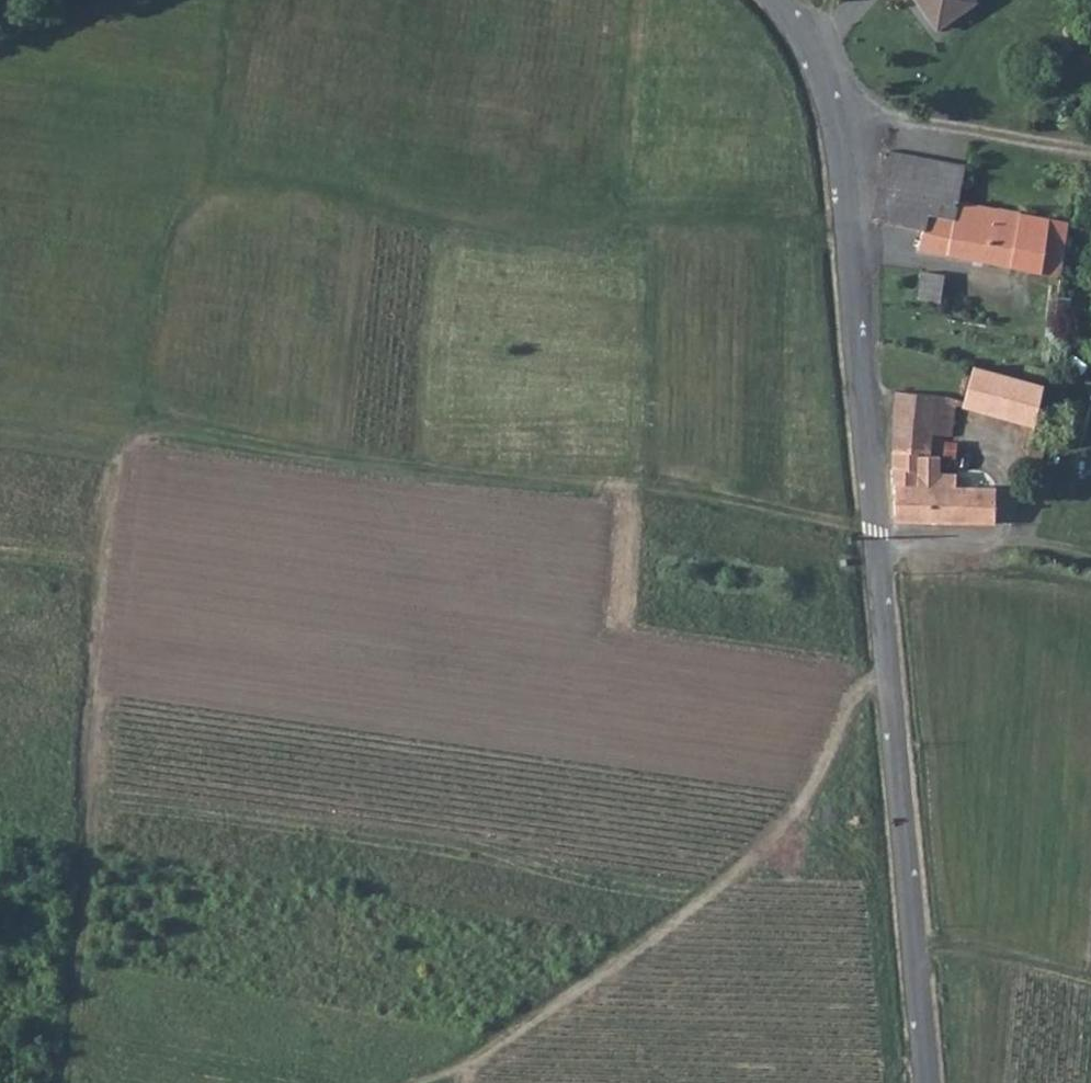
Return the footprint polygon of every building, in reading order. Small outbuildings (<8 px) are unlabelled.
[(942,34),(979,7),(974,0),(917,0),(942,34)] [(997,224),(999,213),(960,204),(966,172),(888,157),(883,186),(882,193),(933,207),(933,204),(960,210),(957,224),(995,232),(997,224)] [(924,238),(919,255),(1040,282),(1052,222),(1020,216),(1017,228),(997,224),(995,232),(957,224),(960,210),(933,204),(933,207),(882,193),(875,226),(924,238)] [(1058,285),(1070,226),(1052,222),(1040,282),(1058,285)] [(921,278),(918,306),(942,309),(945,280),(921,278)] [(1020,384),(976,371),(966,411),(1038,432),(1047,392),(1020,384)] [(895,395),(895,429),(954,440),(956,402),(895,395)] [(934,439),(954,440),(895,429),(895,457),(919,460),(933,460),(934,439)] [(895,476),(919,476),(919,460),(895,457),(895,476)] [(919,488),(941,490),(942,463),(939,462),(933,460),(919,460),(919,476),(919,488)] [(919,476),(895,476),(895,490),(897,490),(896,523),(933,524),(933,499),(957,500),(957,490),(941,490),(919,488),(919,476)] [(933,524),(997,525),(998,492),(957,490),(957,500),(933,499),(933,524)]
